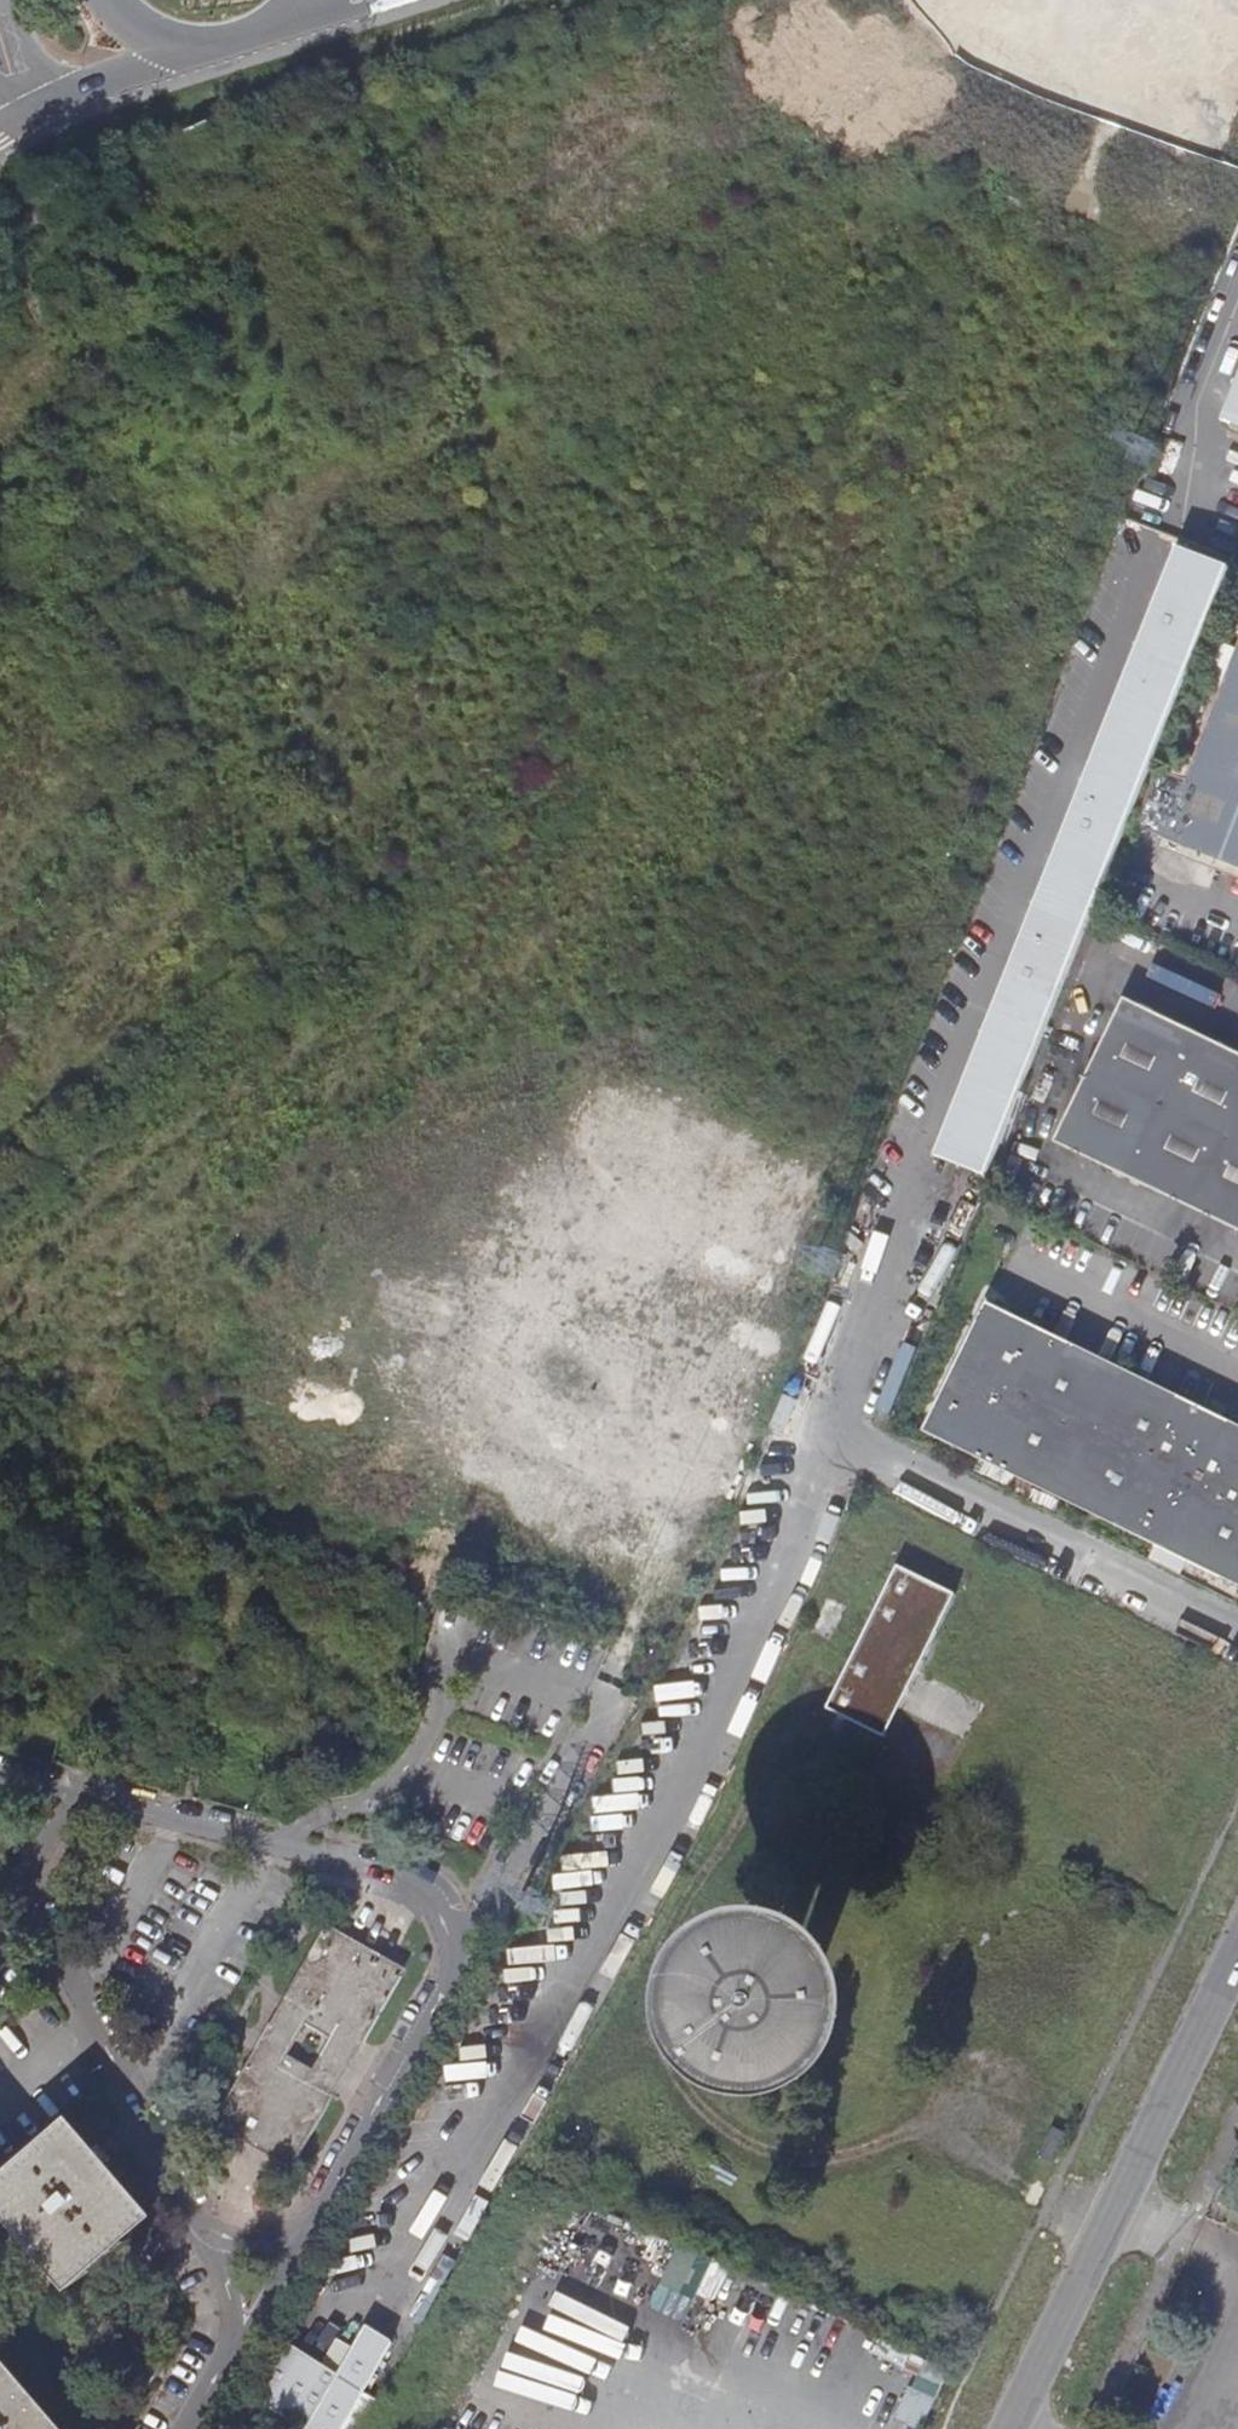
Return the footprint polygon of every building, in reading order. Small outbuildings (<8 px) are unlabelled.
[(831,24),(849,31),(857,12),(838,5),(831,24)] [(1237,416),(1237,382),(1226,411),(1237,416)] [(988,1172),(1229,565),(1179,545),(937,1152),(988,1172)] [(1158,768),(1140,816),(1136,825),(1237,865),(1237,645),(1186,779),(1158,768)] [(1114,996),(1108,1010),(1117,1014),(1120,1009),(1127,1012),(1131,1004),(1114,996)] [(1226,1049),(1223,1056),(1153,1023),(1156,1016),(1131,1004),(1127,1012),(1120,1009),(1117,1014),(1108,1010),(1053,1126),(1061,1130),(1059,1137),(1066,1141),(1062,1148),(1088,1160),(1092,1152),(1161,1185),(1157,1193),(1221,1224),(1225,1216),(1237,1222),(1237,1055),(1226,1049)] [(1226,1049),(1156,1016),(1153,1023),(1223,1056),(1226,1049)] [(1046,1140),(1062,1148),(1066,1141),(1059,1137),(1061,1130),(1053,1126),(1046,1140)] [(1088,1160),(1157,1193),(1161,1185),(1092,1152),(1088,1160)] [(1237,1232),(1237,1222),(1225,1216),(1221,1224),(1237,1232)] [(987,1301),(924,1431),(1237,1584),(1237,1425),(987,1301)] [(827,1712),(885,1740),(955,1596),(897,1568),(827,1712)] [(843,2057),(850,2042),(855,2021),(855,2000),(851,1980),(845,1966),(836,1952),(822,1937),(806,1925),(789,1918),(768,1914),(753,1914),(742,1915),(730,1918),(717,1924),(702,1933),(691,1943),(680,1957),(674,1967),(670,1977),(667,1987),(664,2004),(665,2019),(667,2033),(671,2045),(677,2057),(687,2071),(693,2078),(699,2083),(712,2092),(729,2100),(747,2104),(771,2105),(790,2101),(806,2094),(821,2083),(832,2073),(843,2057)] [(217,2116),(296,2161),(332,2098),(353,2061),(401,1977),(322,1932),(285,1997),(253,2052),(217,2116)] [(67,2287),(150,2217),(113,2174),(70,2124),(4,2180),(0,2176),(0,2209),(67,2287)] [(1053,2124),(1039,2153),(1054,2161),(1068,2132),(1053,2124)] [(701,2285),(717,2290),(727,2260),(678,2243),(656,2307),(690,2318),(701,2285)] [(368,2389),(398,2338),(369,2321),(341,2369),(288,2338),(255,2395),(312,2428),(365,2428),(384,2398),(368,2389)] [(0,2360),(0,2428),(60,2428),(0,2360)]
